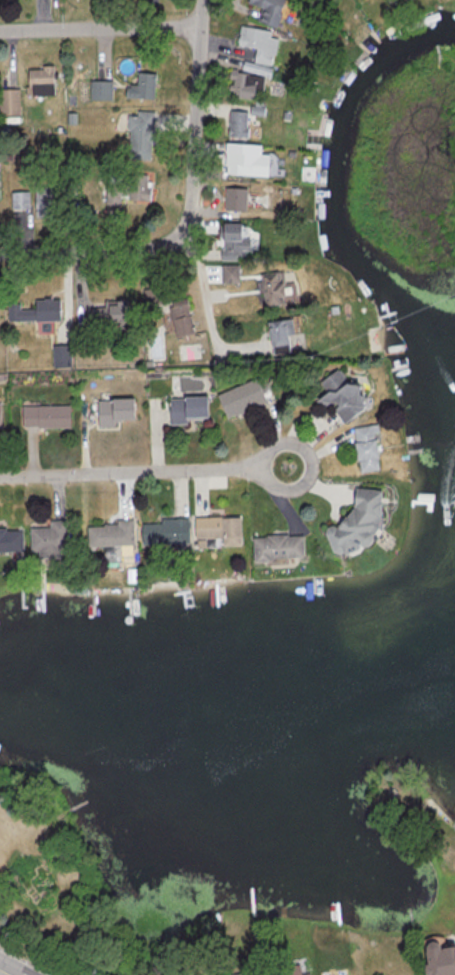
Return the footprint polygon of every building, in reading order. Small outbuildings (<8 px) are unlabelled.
[(281,0),(248,0),(247,5),(261,9),(258,21),(273,25),(281,0)] [(239,28),(236,46),(255,49),(253,63),(272,66),(277,34),(239,28)] [(53,68),(27,68),(27,95),(53,95),(53,68)] [(251,101),(256,77),(230,72),(226,97),(251,101)] [(154,99),(154,74),(136,74),(136,85),(125,85),(125,99),(154,99)] [(111,100),(111,81),(88,81),(88,100),(111,100)] [(19,116),(19,89),(0,89),(0,116),(19,116)] [(246,105),(228,105),(228,137),(246,137),(246,105)] [(153,112),(128,112),(127,160),(151,160),(153,112)] [(224,175),(267,177),(268,155),(258,155),(258,145),(242,145),(242,154),(225,153),(224,175)] [(106,175),(105,203),(150,204),(150,176),(106,175)] [(34,217),(55,217),(55,187),(34,187),(34,217)] [(246,189),(224,188),(223,211),(245,212),(246,189)] [(28,192),(11,192),(11,209),(28,209),(28,192)] [(247,224),(219,224),(219,260),(247,260),(247,224)] [(292,282),(280,284),(279,270),(259,272),(263,306),(294,303),(292,282)] [(174,338),(195,333),(186,298),(165,303),(174,338)] [(59,299),(33,300),(33,310),(21,310),(20,303),(6,303),(7,323),(60,321),(59,299)] [(91,303),(91,326),(129,326),(129,303),(91,303)] [(267,322),(269,352),(291,351),(289,320),(267,322)] [(52,346),(52,368),(70,368),(70,346),(52,346)] [(330,405),(343,423),(365,406),(338,369),(318,383),(325,393),(317,398),(325,409),(330,405)] [(215,396),(225,420),(265,403),(254,379),(215,396)] [(206,422),(206,397),(168,398),(169,423),(206,422)] [(93,426),(133,425),(132,400),(93,401),(93,426)] [(69,407),(20,407),(20,429),(69,429),(69,407)] [(373,426),(352,427),(356,473),(377,471),(373,426)] [(377,536),(380,491),(349,489),(346,530),(329,529),(327,551),(368,554),(370,535),(377,536)] [(219,540),(219,548),(239,548),(239,518),(192,518),(192,540),(219,540)] [(187,521),(140,521),(140,546),(187,546),(187,521)] [(30,553),(67,553),(67,522),(49,522),(49,528),(30,528),(30,553)] [(132,547),(132,523),(86,524),(86,548),(132,547)] [(22,554),(22,530),(0,530),(0,554),(22,554)] [(252,561),(302,561),(302,536),(252,537),(252,561)] [(425,945),(427,974),(454,974),(454,943),(425,945)] [(309,972),(301,973),(299,964),(280,967),(281,974),(310,974),(309,972)]
